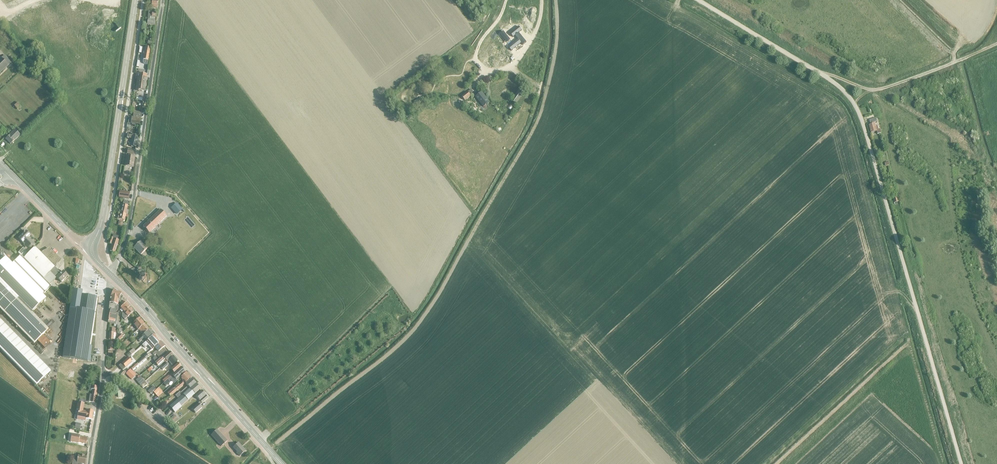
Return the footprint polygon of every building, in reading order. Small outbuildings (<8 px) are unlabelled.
[(525,39),(506,26),(498,40),(516,52),(525,39)] [(10,63),(11,62),(4,55),(3,56),(0,59),(0,73),(10,63)] [(482,57),(480,65),(491,68),(493,59),(482,57)] [(135,72),(134,78),(137,79),(136,91),(145,92),(146,80),(146,79),(147,74),(135,72)] [(516,104),(527,88),(522,85),(511,101),(516,104)] [(465,101),(471,96),(468,92),(462,97),(465,101)] [(483,107),(489,102),(481,92),(475,97),(483,107)] [(877,134),(881,133),(880,130),(878,130),(877,125),(875,126),(874,124),(869,125),(871,133),(877,131),(877,132),(877,134)] [(15,130),(9,135),(5,139),(10,144),(19,135),(15,130)] [(126,135),(125,138),(128,139),(128,138),(132,139),(131,143),(130,142),(129,146),(135,147),(137,138),(132,137),(132,136),(126,135)] [(134,154),(134,151),(128,150),(127,154),(130,154),(129,157),(126,156),(125,166),(133,167),(134,157),(132,157),(132,154),(134,154)] [(892,186),(887,187),(889,194),(892,193),(894,202),(898,201),(897,199),(897,198),(896,194),(895,194),(895,192),(894,192),(893,189),(892,189),(892,186)] [(177,204),(171,208),(177,215),(182,211),(177,204)] [(160,210),(142,227),(149,233),(166,216),(160,210)] [(32,250),(35,247),(35,248),(33,246),(35,244),(28,237),(30,235),(26,231),(24,233),(24,232),(22,234),(22,235),(19,239),(24,244),(24,245),(26,247),(24,248),(23,247),(18,253),(20,256),(21,256),(24,259),(27,255),(26,254),(30,249),(31,250),(32,249),(32,250)] [(118,237),(113,236),(113,235),(112,238),(110,238),(108,244),(112,245),(110,251),(115,253),(119,241),(117,240),(118,237)] [(141,255),(148,248),(141,241),(134,248),(141,255)] [(58,262),(54,258),(56,256),(49,249),(41,253),(35,247),(32,250),(32,249),(31,250),(30,249),(26,254),(27,255),(24,259),(43,279),(54,267),(54,266),(58,262)] [(34,343),(48,329),(31,312),(46,298),(42,295),(50,287),(42,279),(43,279),(24,259),(21,256),(20,256),(12,264),(5,257),(0,262),(0,309),(34,343)] [(43,279),(42,279),(50,287),(51,286),(49,285),(54,289),(56,286),(52,282),(56,278),(61,282),(62,282),(64,281),(63,280),(68,276),(63,271),(61,273),(54,267),(43,279)] [(72,290),(70,308),(80,309),(82,295),(82,291),(78,290),(72,290)] [(109,313),(108,322),(117,325),(117,329),(120,329),(120,323),(116,323),(118,314),(116,313),(116,311),(117,311),(118,308),(118,306),(117,305),(118,302),(120,303),(123,296),(120,295),(121,293),(113,290),(110,297),(109,306),(108,310),(110,310),(109,313)] [(70,308),(63,357),(82,360),(86,361),(87,361),(94,311),(97,297),(82,295),(80,309),(70,308)] [(121,309),(120,310),(122,312),(123,313),(130,307),(124,301),(121,303),(122,304),(121,305),(121,306),(122,307),(121,308),(121,309)] [(122,314),(122,317),(123,318),(124,320),(134,312),(130,307),(123,313),(122,314)] [(139,329),(145,324),(139,318),(133,324),(138,330),(138,329),(139,329)] [(139,329),(138,329),(143,335),(149,329),(145,324),(139,329)] [(149,329),(143,335),(137,340),(139,342),(144,337),(147,341),(154,335),(149,329)] [(147,341),(142,345),(144,348),(147,345),(151,350),(154,347),(161,342),(154,335),(147,341)] [(156,350),(153,353),(155,356),(156,354),(159,357),(166,351),(163,348),(165,347),(161,342),(154,347),(154,348),(156,350)] [(167,362),(173,357),(169,352),(163,357),(162,359),(161,358),(158,360),(156,363),(155,363),(157,366),(165,359),(167,362)] [(173,357),(167,362),(161,368),(163,370),(168,365),(167,365),(170,363),(172,366),(177,361),(173,357)] [(128,358),(119,366),(123,370),(132,362),(128,358)] [(131,369),(133,371),(138,365),(139,365),(146,360),(144,358),(131,369)] [(166,377),(162,381),(164,383),(168,379),(171,376),(181,367),(177,363),(170,369),(173,372),(170,375),(169,374),(166,377)] [(164,383),(163,383),(165,386),(171,382),(170,380),(172,378),(176,382),(179,379),(180,378),(179,377),(185,372),(181,367),(171,376),(168,379),(164,383)] [(131,380),(136,375),(130,370),(126,374),(131,380)] [(170,396),(191,378),(186,373),(180,378),(179,379),(180,380),(181,379),(183,382),(182,383),(182,382),(179,385),(174,389),(173,388),(167,393),(170,396)] [(189,389),(196,384),(191,379),(186,384),(188,386),(180,392),(183,395),(189,389)] [(196,384),(189,389),(194,395),(200,389),(196,384)] [(90,394),(89,401),(91,402),(95,402),(96,396),(97,390),(98,387),(90,385),(90,389),(89,390),(91,391),(92,391),(92,395),(90,394)] [(158,397),(163,393),(158,388),(153,392),(158,397)] [(183,395),(187,400),(194,395),(189,389),(183,395)] [(198,403),(192,409),(195,413),(202,408),(200,405),(208,398),(202,390),(195,396),(200,402),(198,403)] [(183,395),(176,401),(181,406),(187,400),(183,395)] [(176,401),(169,407),(174,412),(181,406),(176,401)] [(78,410),(78,411),(77,420),(85,421),(86,419),(91,420),(93,411),(87,410),(87,412),(83,411),(84,404),(78,403),(76,410),(78,410)] [(175,415),(170,419),(174,424),(179,420),(175,415)] [(217,430),(211,435),(221,446),(227,441),(217,430)] [(72,434),(70,442),(78,443),(78,442),(87,444),(88,437),(80,436),(80,435),(72,434)] [(239,457),(245,451),(238,443),(233,448),(237,452),(236,453),(239,457)] [(72,463),(82,463),(85,463),(86,456),(84,456),(84,455),(80,454),(80,455),(78,455),(78,456),(75,456),(75,458),(73,458),(72,463)]
